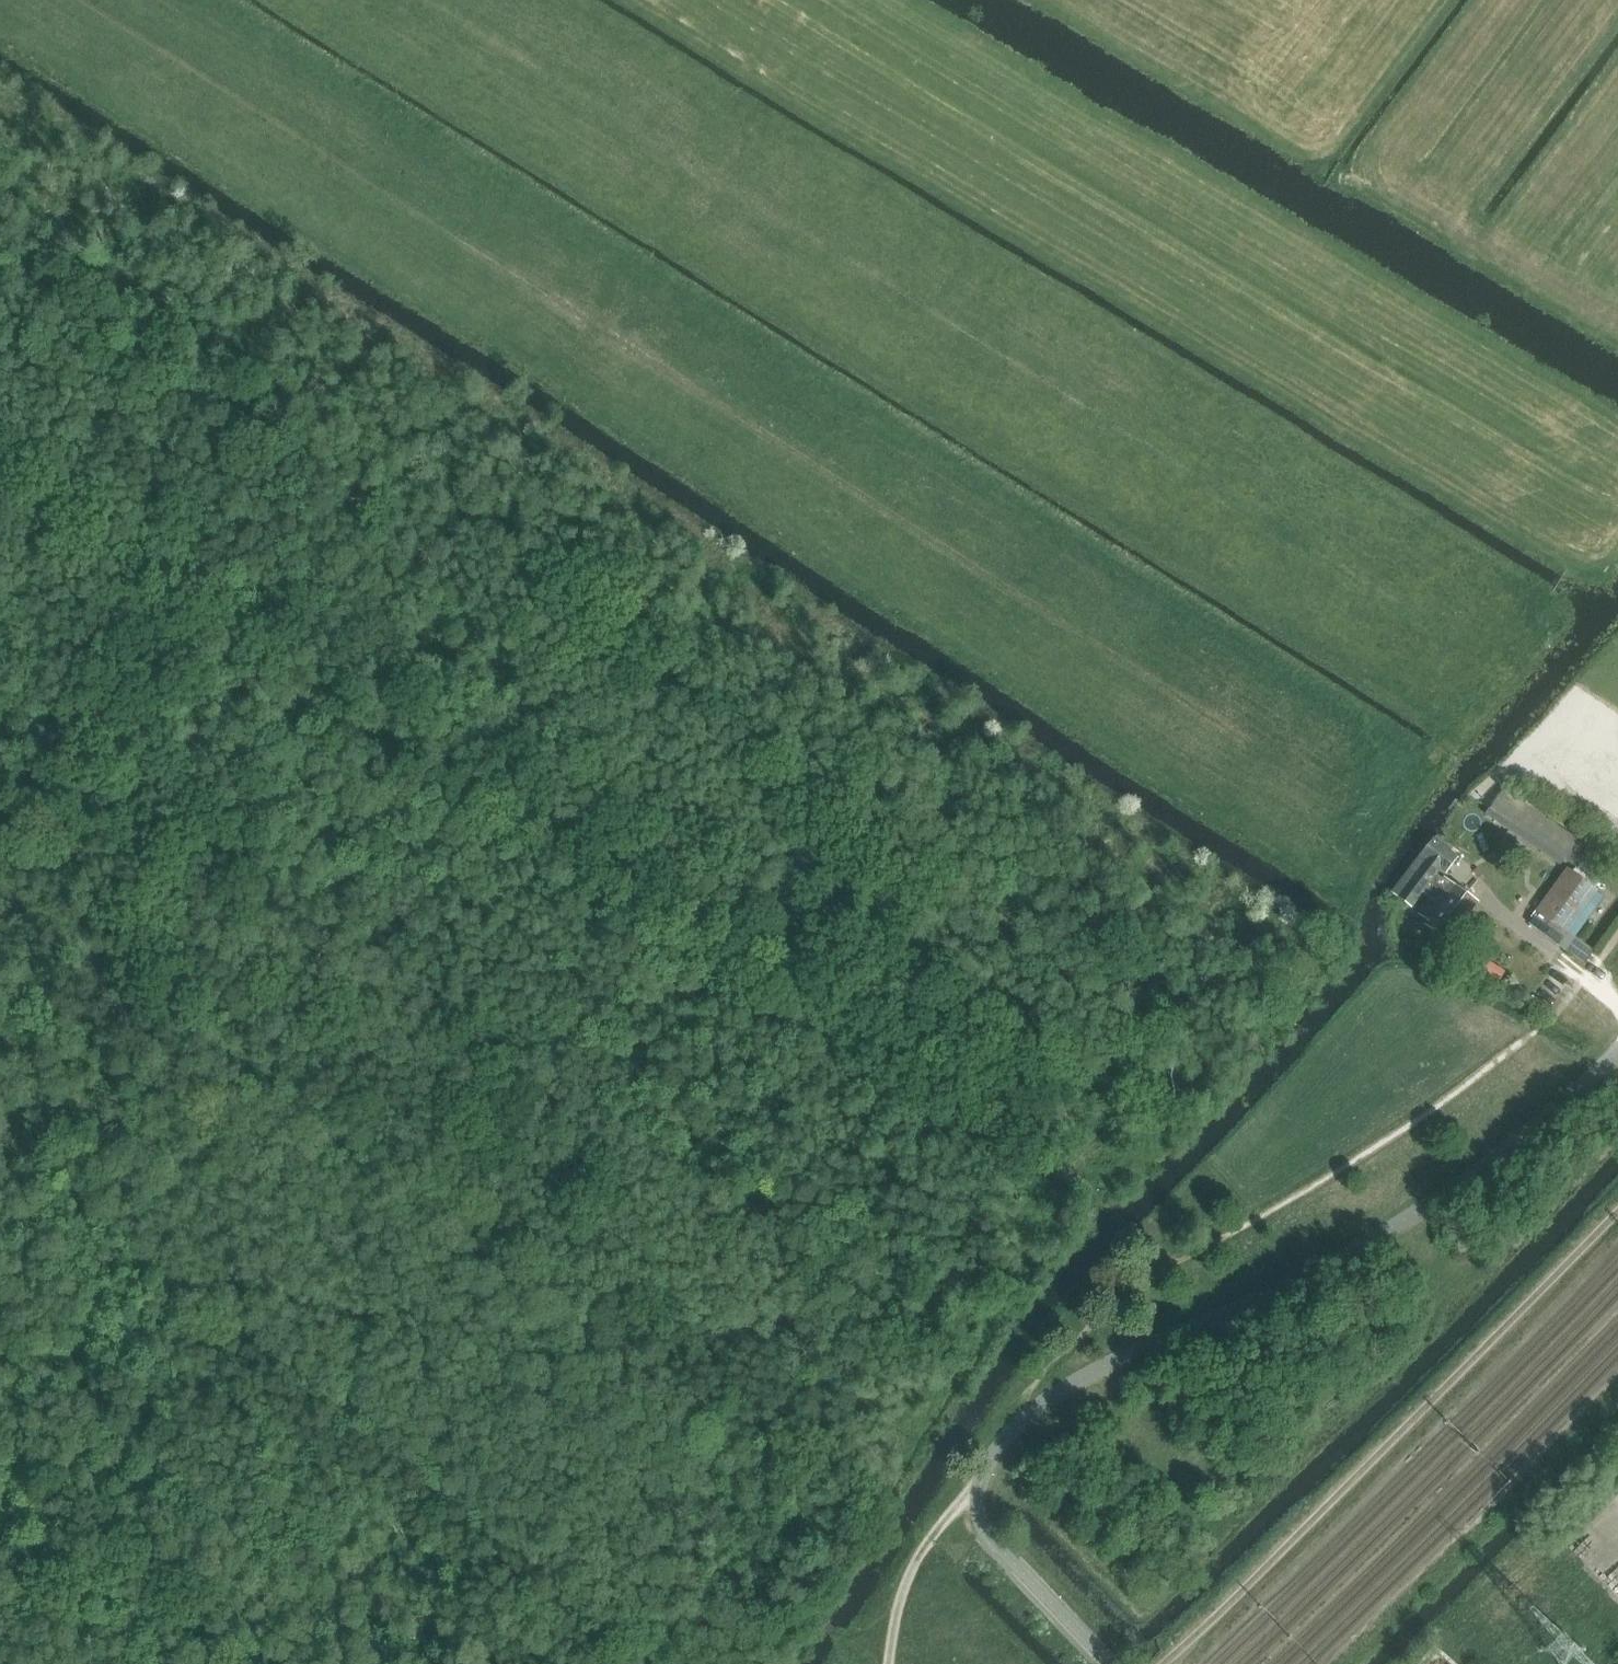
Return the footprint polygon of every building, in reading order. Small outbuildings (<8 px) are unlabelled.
[(1505,789),(1493,807),(1602,880),(1612,864),(1614,861),(1505,789)] [(1432,840),(1394,893),(1412,906),(1422,892),(1430,898),(1421,912),(1431,919),(1427,924),(1448,939),(1474,902),(1441,878),(1456,857),(1453,855),(1456,850),(1440,838),(1436,843),(1432,840)] [(1573,868),(1529,926),(1565,953),(1608,894),(1573,868)]
